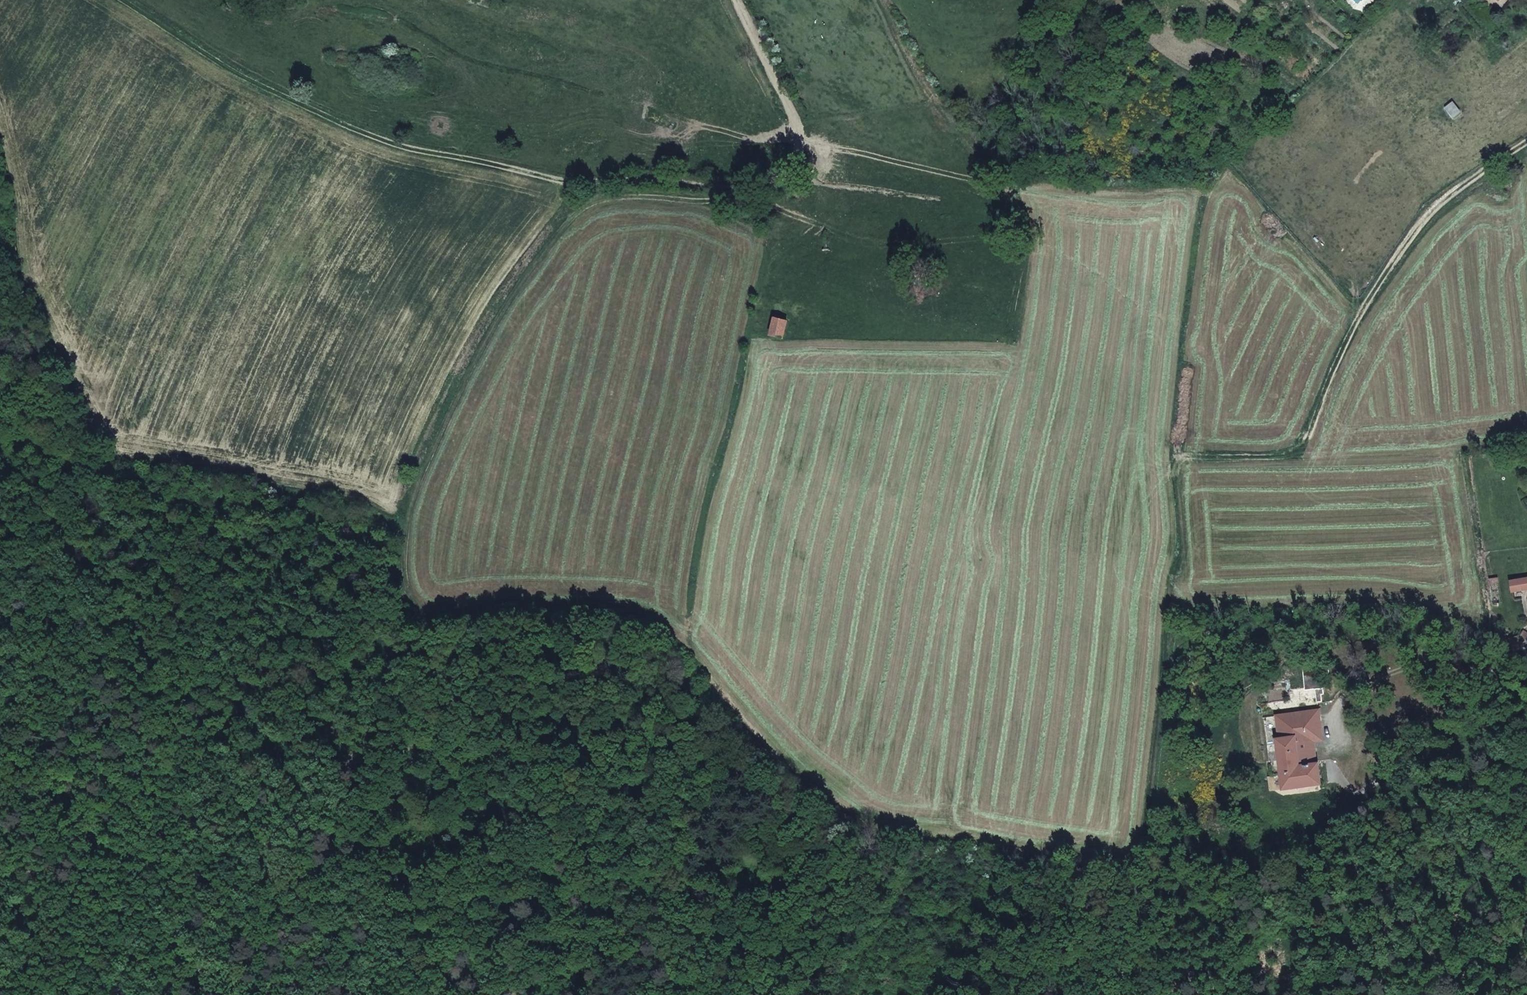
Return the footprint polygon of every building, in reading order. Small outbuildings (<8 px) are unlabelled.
[(1447,86),(1436,95),(1448,110),(1459,101),(1447,86)] [(1320,709),(1271,714),(1278,789),(1318,785),(1314,743),(1324,743),(1320,709)]
